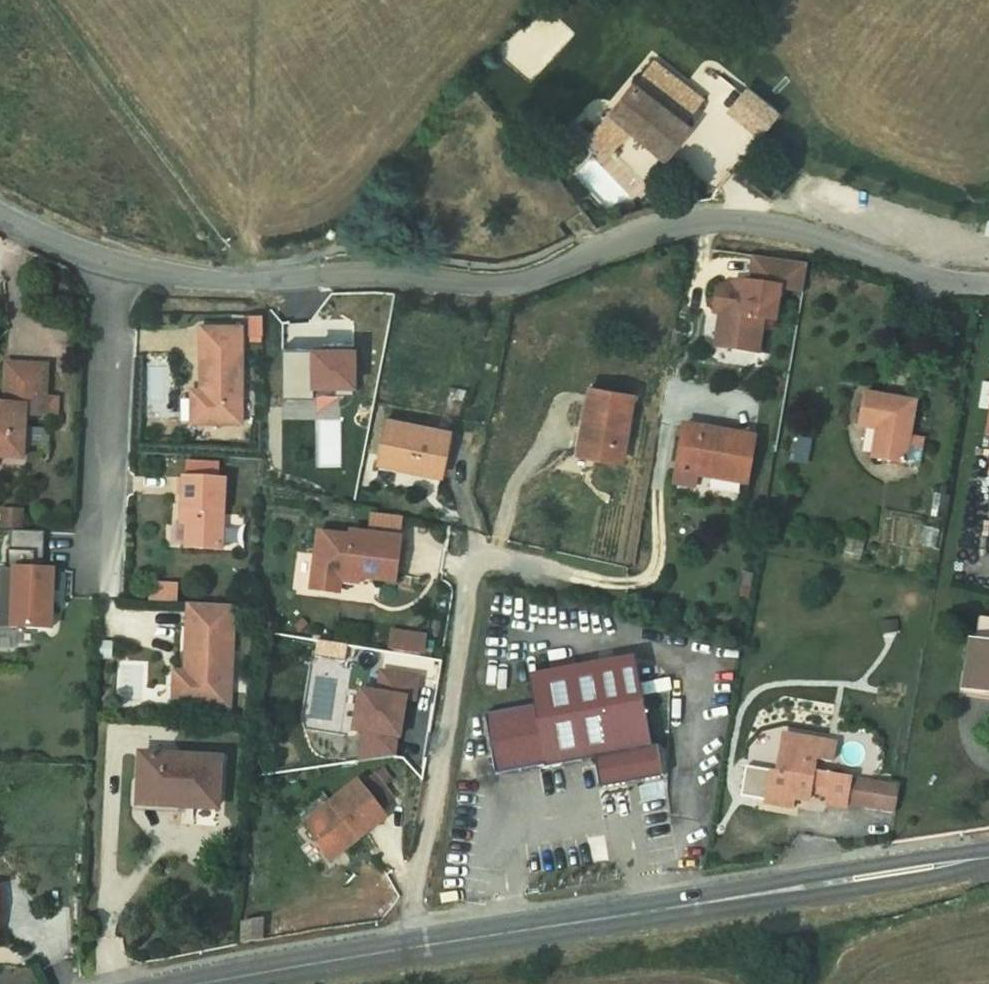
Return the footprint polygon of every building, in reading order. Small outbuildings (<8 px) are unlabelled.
[(673,114),(694,90),(657,59),(637,84),(634,82),(609,112),(610,113),(589,137),(608,154),(629,129),(664,158),(689,128),(673,114)] [(759,137),(778,114),(748,90),(729,113),(759,137)] [(583,142),(572,132),(553,153),(564,163),(583,142)] [(564,163),(553,153),(546,162),(556,172),(564,163)] [(747,174),(743,179),(749,184),(753,178),(753,176),(750,174),(747,174)] [(338,233),(332,229),(328,235),(334,239),(338,233)] [(807,265),(754,257),(751,277),(803,285),(807,265)] [(803,285),(751,277),(750,284),(779,288),(802,292),(803,285)] [(750,284),(740,282),(739,289),(732,287),(723,286),(717,290),(714,312),(720,313),(729,314),(725,340),(731,349),(758,353),(763,319),(774,321),(779,288),(750,284)] [(729,314),(720,313),(715,346),(731,349),(725,340),(729,314)] [(263,315),(254,315),(254,333),(263,333),(263,315)] [(201,422),(241,422),(242,326),(202,326),(202,390),(201,422)] [(354,350),(312,351),(312,390),(355,389),(354,350)] [(0,405),(0,457),(23,458),(25,414),(44,415),(45,399),(47,366),(7,364),(5,406),(0,405)] [(591,387),(586,420),(590,421),(585,456),(622,462),(633,394),(591,387)] [(192,390),(192,422),(201,422),(202,390),(192,390)] [(910,436),(916,402),(865,393),(859,425),(878,429),(873,458),(906,464),(910,436)] [(57,399),(45,399),(44,415),(57,416),(57,399)] [(450,432),(386,419),(379,456),(407,462),(406,469),(441,476),(450,432)] [(755,438),(684,425),(674,483),(694,487),(697,475),(698,467),(712,469),(711,477),(747,484),(755,438)] [(925,439),(910,436),(906,464),(921,466),(925,439)] [(379,456),(378,464),(406,469),(407,462),(379,456)] [(188,463),(187,478),(217,479),(218,464),(188,463)] [(712,469),(698,467),(697,475),(711,477),(712,469)] [(187,522),(185,548),(222,550),(226,480),(217,479),(187,478),(183,477),(181,510),(187,510),(187,522)] [(43,513),(22,513),(22,528),(43,528),(43,513)] [(44,532),(10,531),(9,551),(6,551),(6,570),(14,570),(12,627),(51,629),(53,570),(43,570),(44,532)] [(333,592),(335,574),(395,582),(401,538),(350,531),(350,536),(318,532),(310,589),(333,592)] [(862,554),(865,539),(849,537),(845,551),(862,554)] [(0,569),(0,627),(12,627),(14,570),(6,570),(0,569)] [(168,585),(151,584),(150,601),(168,602),(168,585)] [(177,585),(168,585),(168,602),(176,602),(177,585)] [(235,606),(189,603),(186,672),(184,706),(230,708),(235,606)] [(988,691),(988,619),(980,618),(976,644),(973,643),(967,688),(988,691)] [(897,622),(883,624),(884,633),(898,631),(897,622)] [(388,651),(419,656),(423,636),(391,631),(388,651)] [(326,641),(320,640),(317,656),(324,657),(326,641)] [(345,660),(347,644),(326,641),(324,657),(345,660)] [(110,642),(97,642),(96,657),(110,657),(110,642)] [(652,747),(635,656),(529,676),(534,706),(545,766),(545,768),(594,759),(652,747)] [(186,672),(175,671),(173,705),(184,706),(186,672)] [(354,730),(364,732),(359,762),(393,757),(397,737),(399,737),(405,699),(415,701),(418,678),(381,673),(378,693),(360,691),(354,730)] [(534,706),(485,715),(496,775),(545,766),(534,706)] [(792,807),(794,798),(809,800),(810,792),(812,784),(831,788),(829,795),(828,804),(846,807),(847,804),(851,777),(814,771),(816,759),(832,762),(835,744),(784,735),(778,772),(772,771),(772,772),(767,799),(766,803),(792,807)] [(594,759),(600,789),(664,777),(658,746),(652,747),(594,759)] [(141,756),(139,804),(217,808),(220,760),(141,756)] [(757,797),(767,799),(772,772),(762,770),(757,771),(753,775),(750,790),(753,795),(757,797)] [(375,775),(361,786),(380,810),(394,799),(375,775)] [(847,804),(864,807),(868,780),(851,777),(847,804)] [(895,813),(900,786),(868,780),(864,807),(895,813)] [(358,782),(331,803),(336,810),(309,831),(331,860),(385,818),(380,810),(361,786),(358,782)] [(810,792),(829,795),(831,788),(812,784),(810,792)] [(304,824),(309,831),(336,810),(331,803),(304,824)] [(263,920),(243,924),(242,944),(262,940),(263,920)]
